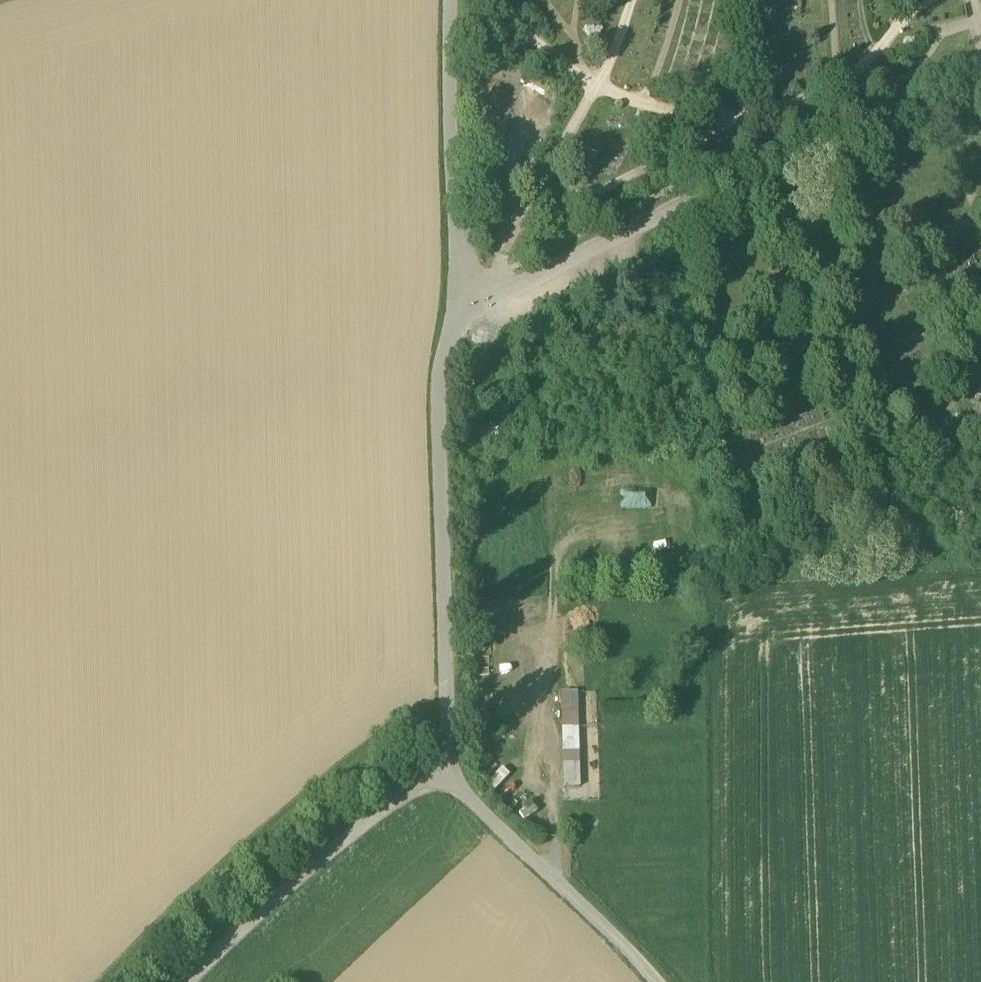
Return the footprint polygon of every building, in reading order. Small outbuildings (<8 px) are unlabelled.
[(582,692),(581,715),(593,716),(594,692),(582,692)] [(578,694),(563,695),(564,789),(580,789),(578,694)]
